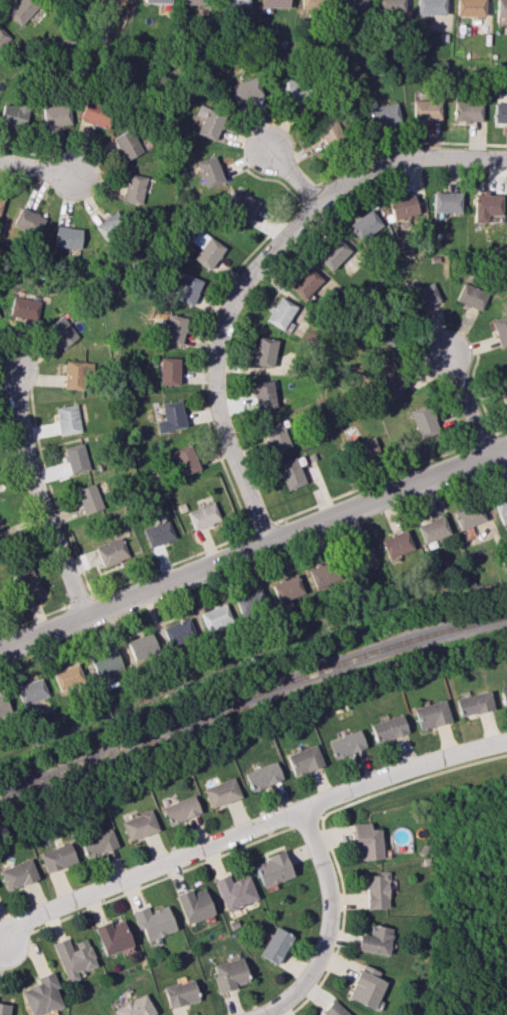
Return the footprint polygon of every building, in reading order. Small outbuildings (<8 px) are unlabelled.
[(38,6),(31,0),(17,0),(6,13),(21,26),(38,6)] [(341,12),(363,9),(362,0),(339,0),(341,12)] [(405,0),(377,0),(376,11),(404,13),(405,0)] [(445,0),(416,0),(416,14),(444,15),(445,0)] [(484,0),(456,0),(455,15),(484,16),(484,0)] [(495,17),(506,17),(506,0),(495,0),(495,17)] [(264,95),(255,76),(230,86),(238,106),(264,95)] [(303,101),(304,80),(282,78),(281,99),(303,101)] [(413,120),(440,120),(439,100),(412,100),(413,120)] [(481,101),(458,101),(457,120),(481,121),(481,101)] [(114,108),(83,102),(79,121),(110,127),(114,108)] [(24,129),(29,109),(4,103),(0,118),(0,124),(24,129)] [(494,103),(493,123),(506,123),(506,103),(494,103)] [(399,124),(398,104),(370,106),(371,126),(399,124)] [(70,125),(69,105),(42,106),(43,126),(70,125)] [(196,115),(203,117),(198,135),(216,140),(224,113),(198,105),(196,115)] [(340,140),(336,115),(317,118),(320,143),(340,140)] [(113,137),(124,161),(142,152),(131,129),(113,137)] [(206,188),(225,180),(214,155),(196,162),(206,188)] [(124,200),(142,202),(145,176),(127,174),(124,200)] [(223,209),(250,221),(259,202),(233,189),(223,209)] [(433,212),(460,212),(460,192),(433,192),(433,212)] [(388,200),(393,220),(418,214),(413,193),(388,200)] [(473,222),(486,222),(486,214),(500,215),(500,193),(481,193),(481,194),(473,194),(473,222)] [(12,224),(37,236),(45,218),(20,206),(12,224)] [(358,240),(381,228),(372,210),(348,222),(358,240)] [(95,226),(104,239),(123,225),(113,212),(95,226)] [(80,249),(82,229),(56,226),(54,246),(80,249)] [(201,248),(194,258),(210,270),(225,248),(199,229),(191,241),(201,248)] [(316,257),(331,271),(350,250),(335,236),(316,257)] [(289,289),(310,302),(326,278),(304,265),(289,289)] [(175,299),(194,306),(203,280),(183,273),(175,299)] [(408,291),(415,310),(439,301),(432,282),(408,291)] [(455,300),(480,311),(488,293),(462,282),(455,300)] [(36,323),(39,301),(12,296),(9,319),(36,323)] [(265,320),(288,334),(294,323),(289,320),(297,306),(278,296),(265,320)] [(188,317),(168,314),(164,342),(184,345),(188,317)] [(490,320),(500,347),(506,344),(506,314),(490,320)] [(63,349),(78,337),(62,315),(46,327),(63,349)] [(277,339),(256,337),(252,364),(274,367),(277,339)] [(160,385),(178,385),(179,358),(161,357),(160,385)] [(401,391),(396,364),(376,368),(381,394),(401,391)] [(506,407),(506,377),(496,381),(506,407)] [(275,409),(274,381),(252,382),(253,410),(275,409)] [(156,421),(157,432),(185,428),(182,401),(162,403),(164,420),(156,421)] [(438,432),(429,404),(409,410),(419,438),(438,432)] [(56,407),(58,434),(80,432),(77,405),(56,407)] [(271,452),(289,446),(281,420),(262,426),(271,452)] [(359,463),(380,454),(373,436),(352,445),(359,463)] [(90,469),(82,443),(63,448),(70,474),(90,469)] [(201,468),(189,444),(171,452),(182,477),(201,468)] [(305,483),(296,457),(277,463),(286,490),(305,483)] [(84,515),(103,508),(94,483),(75,490),(84,515)] [(506,520),(506,489),(491,494),(499,523),(506,520)] [(452,511),(458,529),(484,521),(478,502),(452,511)] [(192,528),(219,522),(215,503),(188,509),(192,528)] [(416,524),(422,543),(449,535),(443,516),(416,524)] [(149,547),(175,539),(169,520),(143,528),(149,547)] [(388,559),(413,549),(405,529),(380,539),(388,559)] [(129,557),(121,537),(95,547),(102,567),(129,557)] [(376,564),(369,545),(346,553),(353,573),(376,564)] [(307,570),(314,589),(339,580),(331,560),(307,570)] [(19,598),(41,592),(32,565),(11,571),(19,598)] [(278,605),(304,594),(295,574),(270,585),(278,605)] [(234,597),(240,617),(266,609),(260,589),(234,597)] [(205,630),(232,622),(226,603),(200,611),(205,630)] [(135,662),(160,653),(152,632),(127,642),(135,662)] [(97,676),(123,665),(115,647),(90,657),(97,676)] [(83,684),(78,664),(52,671),(57,690),(83,684)] [(48,696),(41,677),(15,687),(22,707),(48,696)] [(499,686),(501,705),(506,704),(506,685),(499,686)] [(455,697),(458,716),(491,711),(489,692),(455,697)] [(450,721),(444,700),(413,708),(418,730),(450,721)] [(375,743),(407,732),(401,714),(369,725),(375,743)] [(365,749),(359,730),(328,739),(333,758),(365,749)] [(323,765),(315,744),(286,755),(294,776),(323,765)] [(245,773),(252,792),(282,779),(275,761),(245,773)] [(203,789),(211,809),(241,797),(233,777),(203,789)] [(200,813),(193,794),(162,807),(170,825),(200,813)] [(159,830),(151,809),(121,821),(129,842),(159,830)] [(381,829),(370,829),(370,822),(354,823),(355,860),(382,859),(381,829)] [(79,840),(86,858),(117,847),(111,828),(79,840)] [(39,854),(47,873),(77,862),(69,842),(39,854)] [(253,863),(263,887),(293,876),(284,851),(253,863)] [(7,891),(38,879),(30,858),(0,870),(0,873),(7,891)] [(388,908),(387,874),(365,874),(366,909),(388,908)] [(257,900),(249,876),(231,882),(228,875),(214,880),(225,911),(257,900)] [(176,894),(184,924),(213,915),(205,888),(191,893),(190,890),(176,894)] [(134,911),(145,947),(160,942),(158,936),(175,930),(167,905),(149,910),(148,906),(134,911)] [(95,926),(102,955),(130,947),(122,919),(95,926)] [(370,935),(359,934),(357,951),(388,955),(392,927),(371,925),(370,935)] [(259,955),(276,965),(293,936),(276,926),(259,955)] [(52,943),(67,983),(79,979),(76,973),(96,965),(86,938),(71,944),(68,937),(52,943)] [(211,966),(219,992),(249,983),(241,957),(211,966)] [(347,996),(372,1009),(385,982),(377,977),(380,972),(362,964),(347,996)] [(62,1006),(56,989),(58,988),(52,971),(37,977),(39,983),(21,990),(30,1014),(36,1014),(62,1006)] [(198,1001),(193,979),(163,986),(168,1008),(198,1001)] [(156,1014),(145,994),(114,1009),(117,1014),(154,1014),(156,1014)] [(333,1000),(321,1012),(324,1014),(349,1014),(333,1000)] [(10,1005),(0,1003),(0,1014),(8,1014),(10,1005)]
